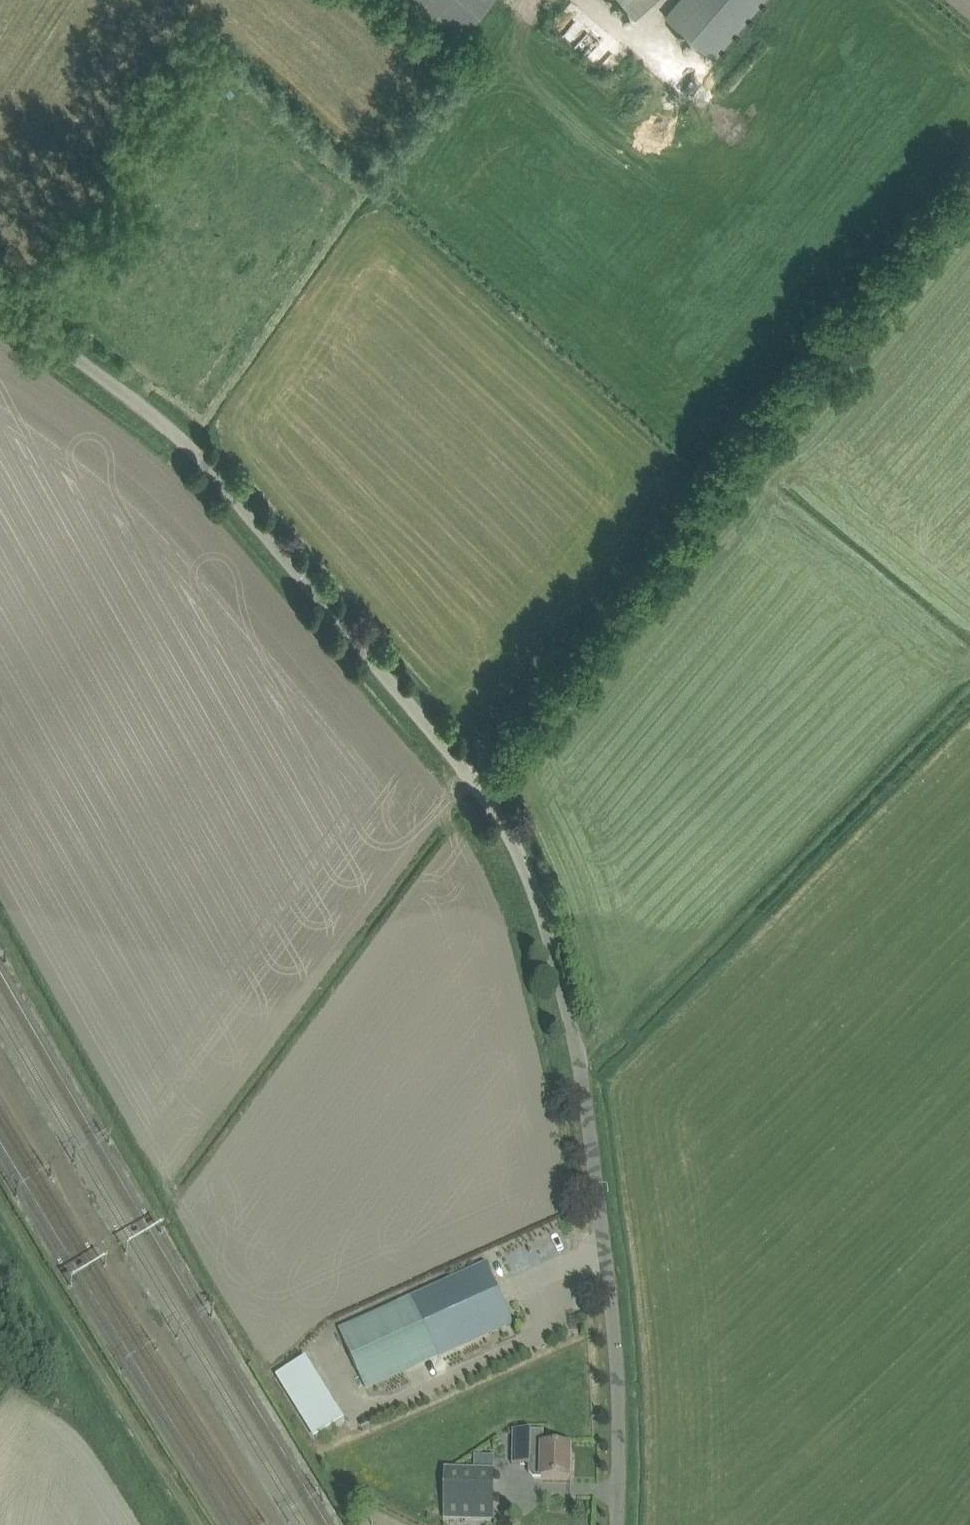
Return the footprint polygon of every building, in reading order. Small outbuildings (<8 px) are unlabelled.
[(485,0),(409,0),(453,38),(485,0)] [(564,53),(574,42),(585,52),(601,35),(563,0),(524,0),(517,8),(564,53)] [(651,0),(613,0),(635,19),(651,0)] [(664,17),(712,59),(763,0),(680,0),(664,17)] [(439,1357),(513,1324),(486,1265),(413,1298),(415,1302),(341,1334),(365,1386),(438,1353),(439,1357)] [(307,1358),(276,1376),(315,1440),(346,1421),(307,1358)] [(544,1433),(515,1432),(514,1464),(529,1464),(529,1473),(534,1479),(571,1480),(572,1448),(544,1447),(544,1433)] [(445,1520),(493,1521),(494,1470),(446,1469),(445,1520)]
